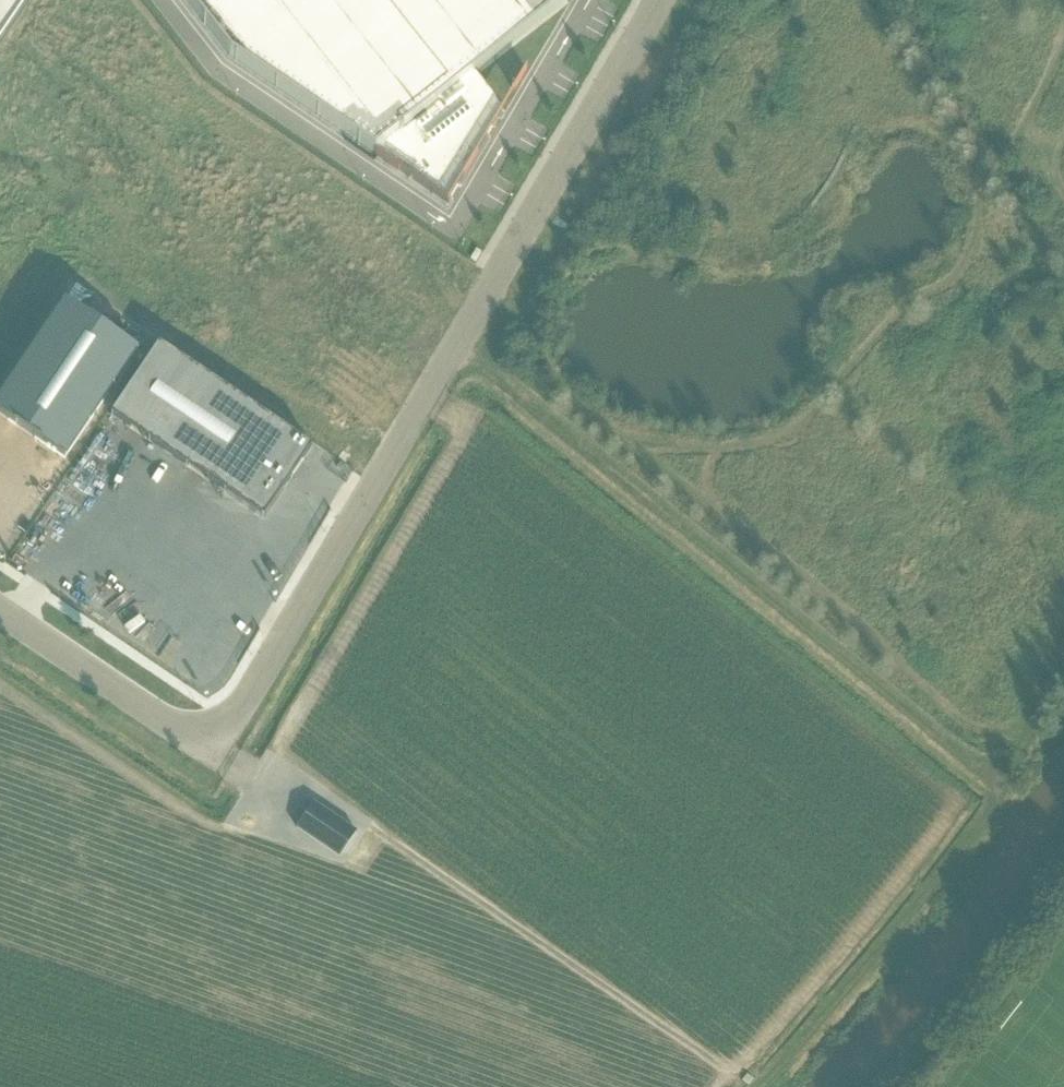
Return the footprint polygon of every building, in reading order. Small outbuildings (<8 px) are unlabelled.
[(21,3),(23,0),(0,0),(0,34),(21,3)] [(229,55),(447,204),(502,111),(474,76),(567,3),(565,0),(185,0),(229,55)] [(0,398),(0,415),(65,458),(137,351),(65,302),(0,398)] [(165,410),(118,484),(274,584),(321,510),(165,410)] [(314,802),(297,828),(339,857),(357,831),(314,802)]
